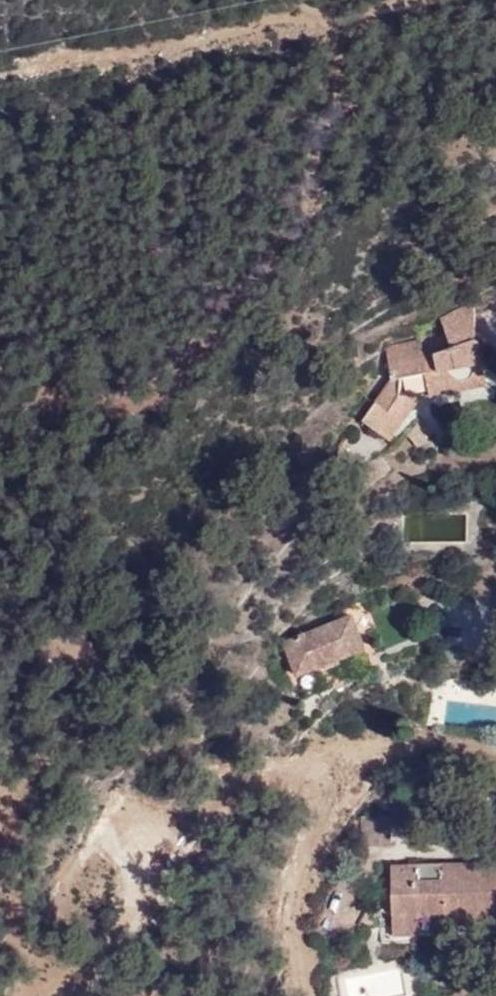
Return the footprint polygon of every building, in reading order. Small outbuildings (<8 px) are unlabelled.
[(438,340),(469,335),(471,310),(436,327),(438,340)] [(441,356),(471,351),(469,335),(438,340),(441,356)] [(382,369),(417,361),(415,343),(380,350),(382,369)] [(423,388),(426,404),(476,393),(470,361),(479,360),(476,349),(471,351),(441,356),(417,361),(382,369),(389,401),(377,419),(360,445),(378,456),(395,434),(404,440),(419,415),(397,410),(397,394),(423,388)] [(476,393),(426,404),(427,411),(485,399),(479,360),(470,361),(476,393)] [(354,440),(360,445),(377,419),(369,416),(354,440)] [(437,444),(424,432),(408,449),(421,461),(437,444)] [(390,463),(404,440),(395,434),(378,456),(390,463)] [(334,609),(294,625),(298,635),(286,640),(298,673),(366,646),(354,614),(339,619),(334,609)] [(352,837),(361,837),(360,819),(351,819),(352,837)] [(479,862),(443,863),(443,872),(479,870),(479,864),(479,862)] [(443,863),(390,865),(391,917),(443,916),(443,922),(495,920),(495,864),(479,864),(479,870),(443,872),(443,863)] [(443,916),(391,917),(391,936),(443,935),(443,922),(443,916)]
